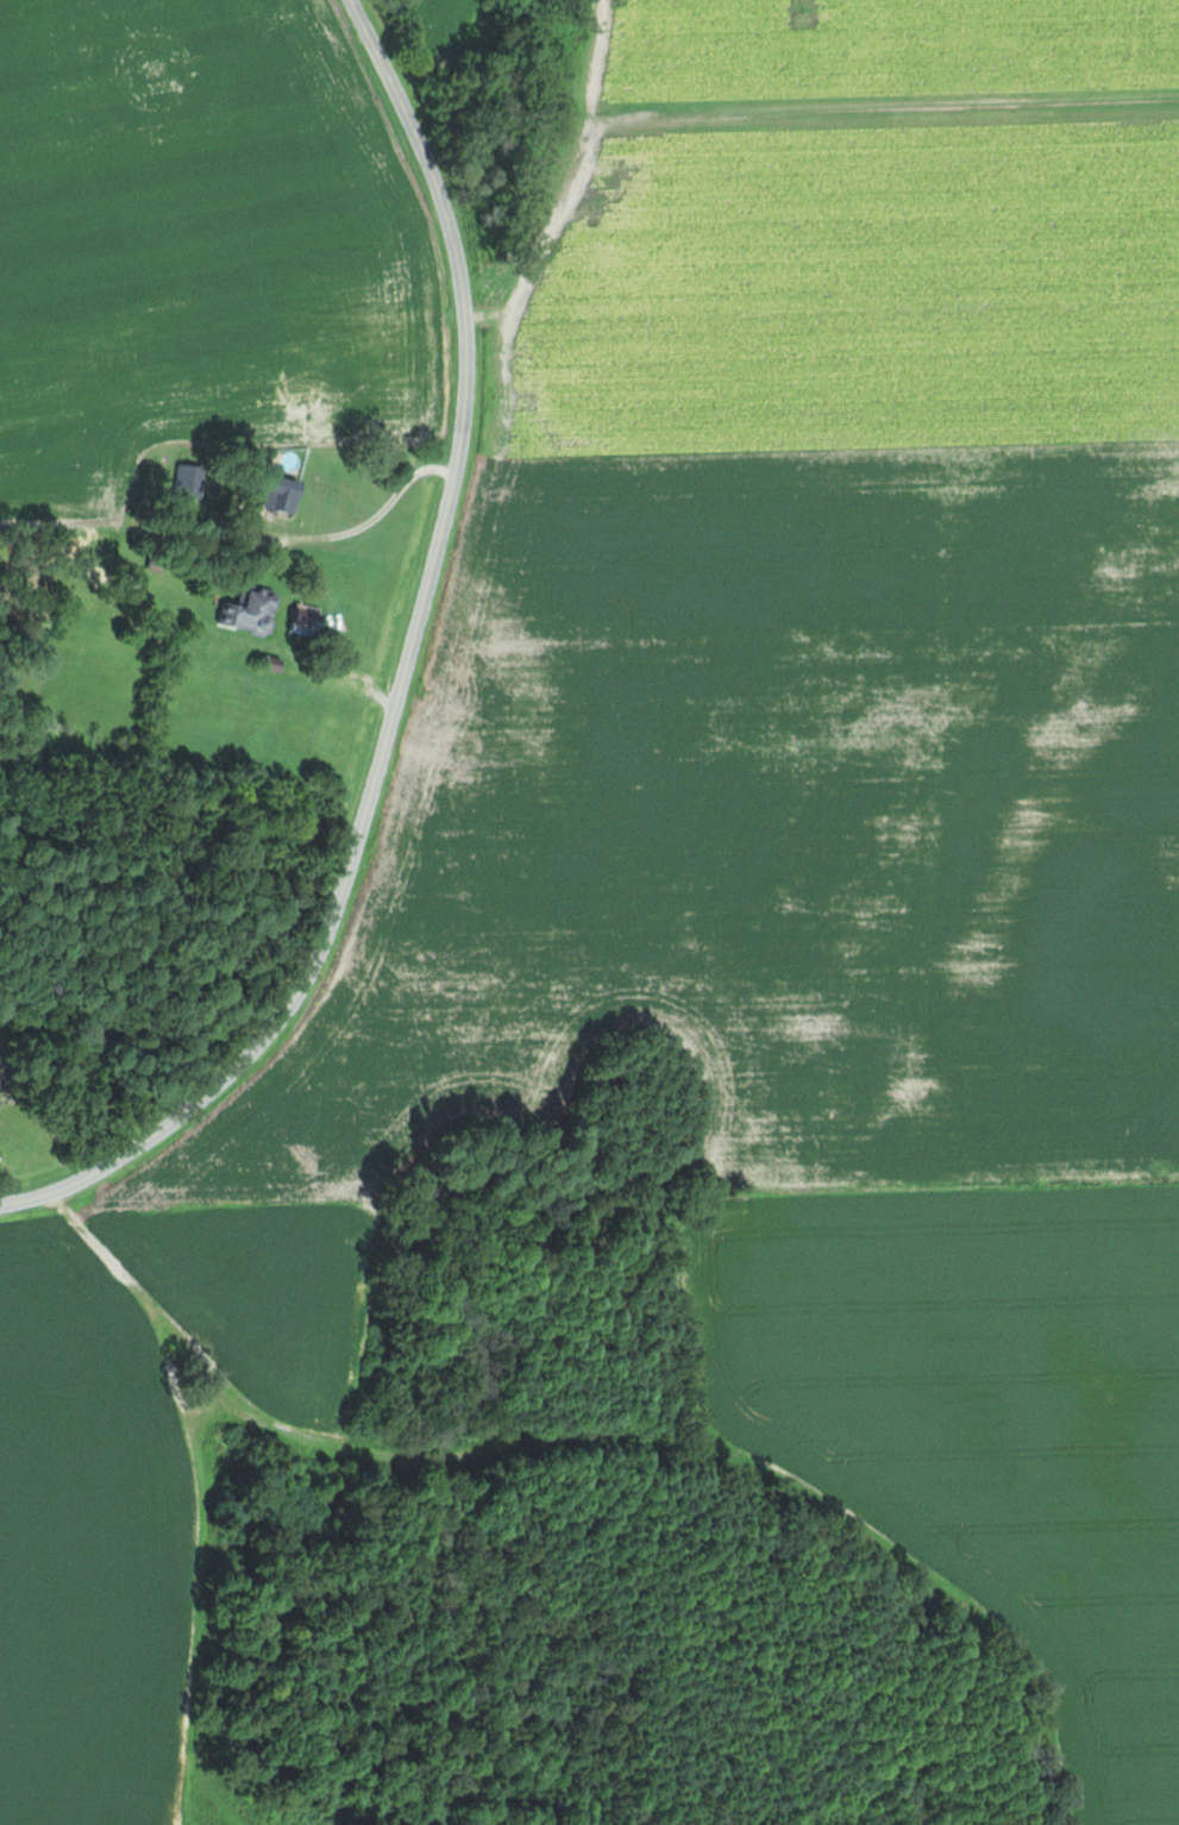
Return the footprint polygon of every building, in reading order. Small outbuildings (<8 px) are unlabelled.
[(179,490),(205,493),(209,465),(183,462),(179,490)] [(270,505),(299,514),(308,481),(279,473),(270,505)] [(244,604),(225,601),(222,626),(276,633),(282,589),(246,585),(244,604)] [(328,609),(299,601),(292,630),(321,637),(328,609)]
